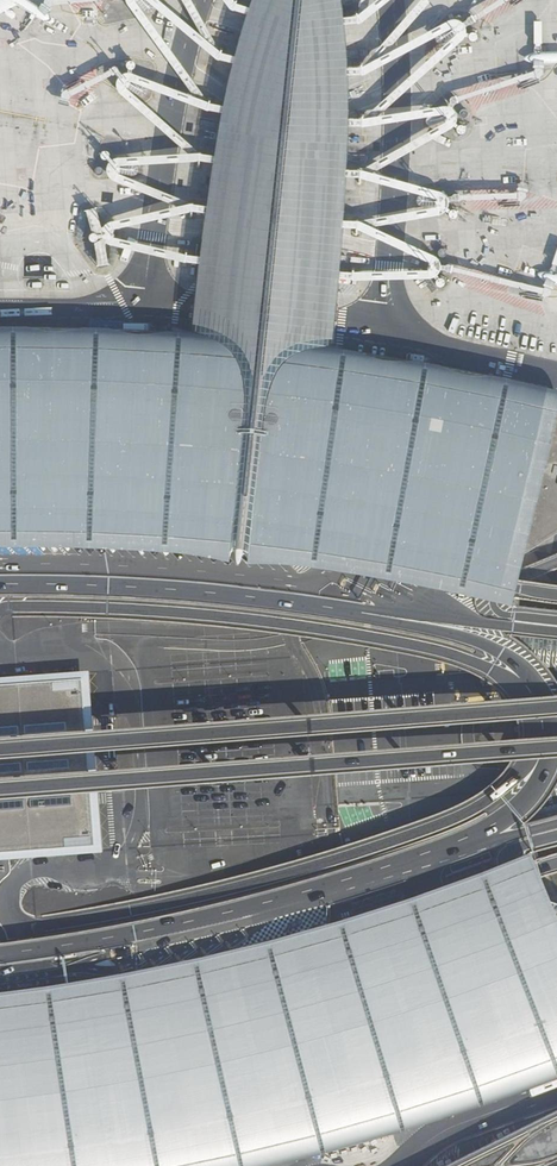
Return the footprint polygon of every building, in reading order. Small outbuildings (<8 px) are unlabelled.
[(522,559),(556,537),(556,411),(522,559)] [(93,848),(81,685),(0,691),(0,855),(93,848)] [(319,1158),(400,1136),(478,1110),(556,1082),(556,909),(551,906),(541,880),(534,863),(531,854),(476,876),(454,883),(444,887),(409,899),(371,912),(369,912),(360,915),(336,923),(306,931),(299,933),(246,947),(236,950),(190,962),(182,964),(154,969),(149,970),(117,976),(76,982),(71,983),(42,987),(11,992),(0,994),(0,1165),(287,1165),(319,1158)]
